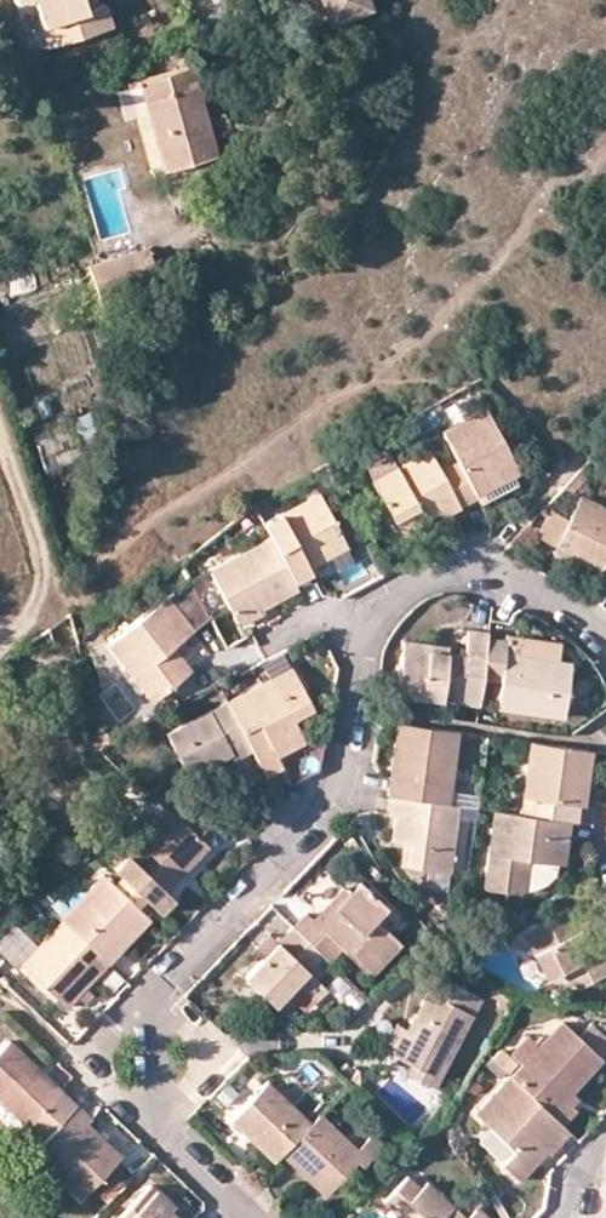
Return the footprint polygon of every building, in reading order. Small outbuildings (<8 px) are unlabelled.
[(111,25),(105,4),(98,5),(87,9),(85,0),(36,0),(43,23),(52,21),(59,41),(111,25)] [(87,9),(98,5),(97,0),(85,0),(87,9)] [(305,25),(326,17),(329,22),(370,8),(368,0),(295,0),(305,25)] [(52,21),(43,23),(49,43),(59,41),(52,21)] [(164,167),(217,152),(192,65),(139,80),(164,167)] [(139,80),(117,86),(125,118),(136,115),(152,171),(164,167),(139,80)] [(137,250),(90,265),(105,317),(153,302),(137,250)] [(442,470),(461,505),(478,496),(476,492),(512,473),(519,469),(486,408),(444,430),(460,461),(442,470)] [(375,478),(391,508),(413,497),(424,518),(439,510),(443,515),(461,505),(442,470),(430,448),(397,465),(375,478)] [(397,465),(388,449),(365,460),(375,478),(397,465)] [(590,471),(585,465),(567,484),(574,490),(590,471)] [(517,482),(512,473),(476,492),(478,496),(481,501),(517,482)] [(308,565),(304,557),(343,537),(319,494),(265,522),(273,537),(295,580),(312,573),(308,565)] [(581,494),(556,544),(587,560),(584,566),(581,571),(605,583),(605,506),(581,494)] [(413,497),(391,508),(403,531),(424,518),(413,497)] [(256,611),(251,602),(279,588),(283,597),(299,588),(295,580),(273,537),(211,567),(238,621),(256,611)] [(347,544),(343,537),(304,557),(308,565),(347,544)] [(556,544),(552,550),(584,566),(587,560),(556,544)] [(210,616),(191,580),(107,643),(151,699),(184,674),(164,650),(175,641),(210,616)] [(283,597),(279,588),(251,602),(256,611),(283,597)] [(449,652),(402,646),(397,692),(480,703),(483,680),(490,637),(490,631),(470,629),(465,654),(449,652)] [(508,639),(506,652),(559,660),(561,641),(509,634),(508,639)] [(570,661),(559,660),(506,652),(508,639),(490,637),(483,680),(501,682),(499,707),(564,715),(570,661)] [(403,638),(402,646),(449,652),(450,644),(403,638)] [(175,641),(164,650),(184,674),(193,668),(175,641)] [(292,666),(227,700),(253,750),(266,775),(284,767),(278,756),(275,749),(302,735),(293,716),(312,707),(292,666)] [(11,688),(0,671),(0,697),(11,688)] [(253,750),(227,700),(167,732),(189,774),(233,752),(234,759),(253,750)] [(392,795),(450,803),(458,730),(399,722),(396,745),(404,747),(401,772),(392,771),(389,794),(392,795)] [(12,742),(0,724),(0,750),(12,742)] [(305,741),(302,735),(275,749),(278,756),(305,741)] [(595,749),(532,741),(524,795),(528,796),(524,813),(570,820),(579,821),(581,804),(579,803),(583,770),(592,771),(595,749)] [(392,771),(401,772),(404,747),(396,745),(392,771)] [(592,771),(583,770),(579,803),(581,804),(587,804),(592,771)] [(460,805),(450,803),(392,795),(390,812),(395,814),(393,841),(404,842),(412,842),(410,863),(451,869),(460,805)] [(185,821),(173,809),(128,853),(113,866),(124,876),(146,897),(159,909),(172,895),(166,889),(208,845),(197,833),(185,821)] [(197,833),(209,822),(197,810),(185,821),(197,833)] [(563,863),(570,820),(524,813),(501,810),(496,855),(489,854),(486,885),(524,890),(524,886),(528,859),(559,862),(563,863)] [(501,810),(494,810),(489,854),(496,855),(501,810)] [(401,862),(410,863),(412,842),(404,842),(401,862)] [(128,853),(119,844),(105,858),(113,866),(128,853)] [(553,870),(559,862),(528,859),(524,886),(531,885),(537,883),(548,875),(553,870)] [(151,918),(105,874),(61,917),(65,920),(108,961),(120,949),(113,943),(131,926),(138,931),(151,918)] [(116,885),(139,906),(146,897),(124,876),(116,885)] [(401,941),(375,917),(386,906),(361,882),(349,893),(319,921),(314,916),(308,911),(294,925),(324,954),(330,960),(342,948),(371,973),(401,941)] [(349,893),(343,888),(314,916),(319,921),(349,893)] [(573,907),(565,910),(588,956),(595,952),(573,907)] [(548,976),(564,969),(569,980),(582,985),(605,971),(605,955),(604,949),(595,952),(588,956),(565,910),(523,929),(548,976)] [(462,919),(459,941),(473,937),(474,921),(462,919)] [(68,1004),(108,961),(65,920),(22,962),(68,1004)] [(279,939),(264,954),(245,974),(275,1003),(296,982),(315,1000),(327,987),(309,969),(324,954),(294,925),(279,939)] [(138,931),(131,926),(113,943),(120,949),(138,931)] [(258,948),(264,954),(279,939),(273,934),(258,948)] [(420,1077),(435,1084),(483,996),(428,969),(419,987),(428,991),(409,1028),(396,1053),(411,1062),(424,1069),(420,1077)] [(602,1056),(562,1020),(519,1066),(511,1074),(562,1122),(576,1108),(564,1096),(602,1056)] [(386,1048),(396,1053),(409,1028),(399,1023),(386,1048)] [(0,1052),(0,1096),(45,1140),(80,1102),(67,1089),(62,1095),(34,1067),(39,1063),(14,1039),(0,1052)] [(511,1074),(519,1066),(493,1042),(488,1052),(508,1071),(511,1074)] [(488,1052),(484,1060),(501,1077),(508,1071),(488,1052)] [(411,1062),(408,1071),(420,1077),(424,1069),(411,1062)] [(62,1095),(67,1089),(39,1063),(34,1067),(62,1095)] [(311,1082),(328,1098),(343,1083),(326,1067),(311,1082)] [(511,1074),(477,1112),(505,1140),(516,1150),(503,1164),(520,1179),(568,1127),(562,1122),(511,1074)] [(270,1082),(232,1120),(275,1160),(283,1152),(311,1122),(270,1082)] [(95,1116),(80,1102),(45,1140),(35,1150),(81,1196),(123,1153),(89,1121),(95,1116)] [(311,1122),(283,1152),(327,1194),(361,1159),(365,1155),(321,1112),(311,1122)] [(361,1159),(375,1171),(394,1151),(381,1138),(365,1155),(361,1159)] [(424,1189),(410,1176),(387,1201),(405,1217),(441,1217),(452,1205),(430,1182),(424,1189)] [(165,1204),(169,1197),(155,1184),(120,1217),(179,1217),(165,1204)] [(494,1189),(488,1195),(502,1217),(511,1217),(494,1189)] [(165,1204),(179,1217),(190,1217),(169,1197),(165,1204)] [(478,1205),(466,1217),(492,1217),(478,1205)]
